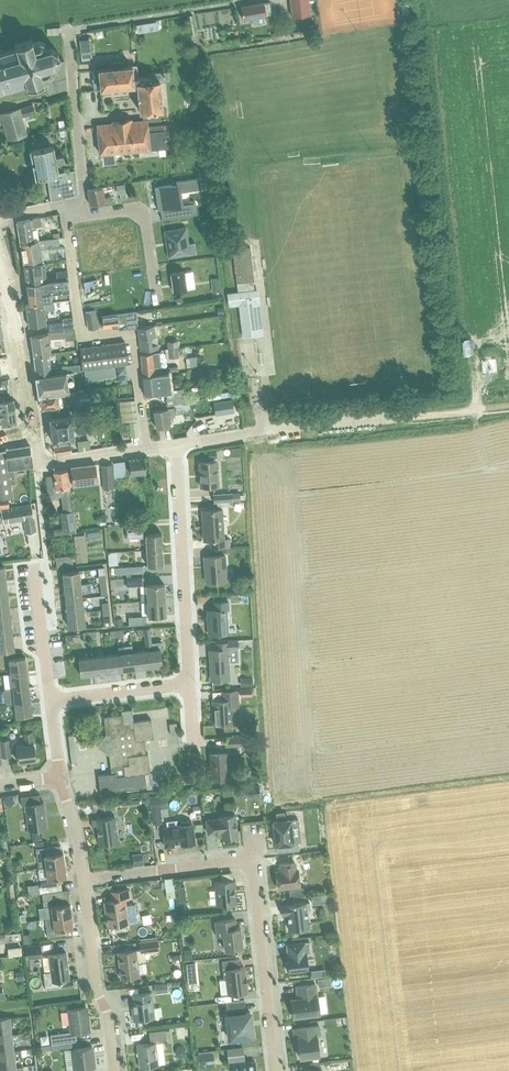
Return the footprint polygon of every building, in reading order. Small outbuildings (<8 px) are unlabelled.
[(266,23),(265,15),(273,14),(271,0),(242,5),(244,19),(253,17),(254,25),(266,23)] [(292,16),(297,16),(310,14),(316,14),(314,0),(291,0),(292,16)] [(410,14),(408,3),(402,4),(403,15),(410,14)] [(5,90),(5,91),(7,91),(6,90),(7,90),(8,92),(15,90),(14,88),(15,87),(16,88),(17,88),(17,87),(27,84),(28,86),(27,86),(27,88),(28,87),(29,89),(32,98),(66,88),(64,59),(60,60),(60,59),(59,59),(57,52),(58,51),(57,51),(51,48),(51,47),(50,47),(50,48),(45,49),(46,48),(47,48),(47,47),(46,47),(45,43),(46,42),(45,41),(44,42),(42,41),(42,40),(41,40),(41,41),(33,43),(33,41),(34,41),(34,40),(32,40),(32,38),(31,39),(31,40),(18,44),(17,43),(16,43),(16,44),(15,45),(15,46),(17,46),(17,48),(7,51),(7,50),(5,50),(6,51),(4,52),(4,50),(0,51),(0,92),(5,90)] [(81,49),(82,59),(92,58),(91,48),(81,49)] [(139,78),(138,66),(126,67),(126,61),(111,62),(111,68),(93,70),(95,90),(135,86),(135,84),(134,79),(139,78)] [(139,78),(134,79),(135,84),(138,84),(141,112),(161,110),(164,110),(161,81),(171,81),(170,71),(151,73),(151,77),(139,78)] [(36,114),(34,105),(0,115),(0,116),(2,123),(5,123),(10,141),(28,135),(23,117),(36,114)] [(149,120),(142,121),(133,122),(133,120),(114,122),(114,124),(98,125),(101,154),(173,147),(171,124),(165,125),(149,127),(149,121),(149,120)] [(50,133),(39,135),(40,142),(51,140),(50,133)] [(52,201),(79,196),(79,195),(76,171),(59,173),(57,163),(65,162),(64,155),(56,157),(54,147),(32,150),(36,178),(48,176),(52,201)] [(163,186),(155,187),(155,188),(156,188),(157,188),(159,198),(160,209),(158,209),(158,210),(160,210),(161,210),(161,215),(162,219),(180,217),(189,215),(198,214),(197,208),(196,203),(191,203),(184,205),(181,205),(180,201),(179,192),(182,192),(193,190),(201,189),(200,177),(187,180),(176,181),(176,183),(163,186)] [(125,184),(116,185),(117,193),(126,192),(125,184)] [(28,192),(27,188),(25,186),(21,187),(19,190),(20,194),(23,196),(24,201),(26,200),(28,200),(27,195),(28,192)] [(103,187),(88,189),(90,204),(111,201),(110,198),(105,199),(103,187)] [(20,244),(35,242),(32,228),(35,227),(35,228),(42,227),(41,217),(17,222),(20,244)] [(94,227),(121,224),(121,217),(94,219),(94,227)] [(186,227),(164,231),(169,257),(197,253),(195,242),(189,243),(186,227)] [(59,238),(35,242),(20,244),(24,263),(43,260),(41,250),(60,246),(59,238)] [(237,282),(238,292),(228,293),(229,305),(240,303),(244,336),(261,334),(255,290),(254,280),(250,246),(233,248),(237,282)] [(38,265),(25,267),(26,275),(26,277),(27,284),(43,283),(42,274),(44,274),(43,270),(42,265),(38,265)] [(67,271),(57,272),(58,281),(69,280),(68,271),(67,271)] [(171,273),(174,292),(187,290),(184,271),(171,273)] [(58,281),(43,283),(27,284),(29,303),(26,303),(26,304),(44,302),(71,299),(69,280),(58,281)] [(44,302),(26,304),(28,316),(29,326),(46,324),(45,316),(48,315),(48,310),(45,310),(44,302)] [(96,312),(86,313),(89,330),(99,328),(96,312)] [(127,329),(138,327),(137,312),(102,317),(104,329),(119,326),(119,324),(127,323),(127,329)] [(49,324),(50,331),(75,330),(75,329),(74,329),(73,317),(63,318),(63,322),(49,324)] [(145,327),(138,328),(141,350),(158,348),(156,336),(161,335),(161,328),(154,329),(154,326),(145,327)] [(48,334),(31,336),(32,343),(34,356),(50,354),(51,354),(49,339),(51,339),(51,340),(66,338),(66,341),(76,339),(75,330),(64,330),(50,331),(48,331),(48,334)] [(128,364),(125,342),(80,348),(83,370),(128,364)] [(179,348),(169,349),(170,358),(180,357),(179,348)] [(160,353),(141,355),(144,375),(155,374),(155,367),(162,367),(160,353)] [(51,368),(50,354),(34,356),(37,377),(52,375),(67,373),(80,371),(79,365),(51,368)] [(115,367),(84,371),(86,381),(116,377),(115,367)] [(67,373),(52,375),(37,377),(39,396),(62,393),(69,392),(67,373)] [(169,375),(143,377),(145,394),(170,391),(169,375)] [(174,390),(166,398),(167,406),(174,405),(174,407),(190,404),(190,403),(186,403),(184,389),(177,390),(174,390)] [(62,393),(39,396),(40,404),(41,403),(42,408),(51,407),(51,409),(64,408),(63,398),(62,393)] [(137,420),(135,398),(120,400),(122,422),(137,420)] [(0,402),(0,419),(1,419),(2,425),(17,422),(13,399),(0,402)] [(232,399),(214,402),(216,415),(235,411),(232,399)] [(90,400),(77,402),(78,409),(90,408),(90,400)] [(192,414),(190,404),(174,407),(174,408),(155,410),(157,428),(170,426),(169,418),(176,417),(175,414),(183,413),(184,416),(192,415),(192,414)] [(72,415),(50,418),(53,442),(54,442),(55,445),(56,455),(57,455),(57,454),(65,453),(71,452),(70,440),(76,439),(75,431),(75,425),(74,425),(72,415)] [(218,420),(209,422),(210,429),(219,427),(218,420)] [(137,421),(130,422),(131,437),(139,436),(138,427),(137,421)] [(90,440),(78,442),(79,451),(91,449),(90,440)] [(1,508),(9,506),(8,496),(12,496),(12,492),(11,484),(16,483),(13,466),(32,463),(32,460),(30,445),(21,446),(15,447),(6,449),(0,449),(0,508),(1,508)] [(147,480),(145,458),(129,460),(131,474),(142,473),(142,481),(147,480)] [(115,479),(127,478),(125,460),(113,462),(115,479)] [(217,461),(199,462),(201,486),(218,485),(217,461)] [(71,469),(68,469),(69,480),(72,480),(73,486),(98,483),(96,464),(85,465),(85,466),(82,466),(71,467),(71,469)] [(112,464),(102,465),(104,489),(114,489),(112,464)] [(56,488),(47,489),(48,498),(61,497),(63,512),(62,512),(64,527),(52,529),(53,535),(74,532),(73,529),(77,529),(74,510),(72,511),(69,487),(70,487),(68,469),(54,471),(54,475),(56,488)] [(232,493),(213,494),(214,503),(217,502),(228,502),(241,501),(240,493),(232,493)] [(0,508),(0,523),(4,522),(24,518),(27,533),(37,532),(34,516),(31,503),(12,507),(12,510),(10,510),(9,507),(2,509),(1,508),(0,508)] [(222,547),(230,547),(230,539),(224,539),(222,509),(202,510),(204,541),(211,540),(212,548),(222,547)] [(147,550),(163,549),(162,533),(148,534),(148,527),(126,528),(127,538),(146,537),(147,550)] [(84,535),(73,536),(76,563),(87,561),(84,535)] [(163,565),(163,549),(147,550),(148,566),(163,565)] [(118,564),(118,552),(109,552),(109,565),(118,564)] [(206,582),(227,581),(225,556),(206,557),(207,569),(206,570),(206,582)] [(57,568),(72,566),(71,557),(56,559),(57,568)] [(116,567),(116,574),(127,574),(131,574),(144,573),(144,566),(116,567)] [(65,586),(81,584),(80,570),(63,572),(65,586)] [(145,586),(144,577),(131,578),(127,578),(128,587),(145,586)] [(81,584),(65,586),(67,600),(83,598),(82,592),(91,591),(90,583),(81,584)] [(141,601),(148,601),(166,600),(165,584),(148,585),(148,593),(140,593),(141,601)] [(8,594),(0,595),(0,609),(9,608),(8,594)] [(85,611),(83,598),(67,600),(68,613),(85,611)] [(166,600),(148,601),(149,616),(167,615),(166,600)] [(227,610),(229,609),(229,602),(214,602),(214,610),(209,610),(210,625),(209,625),(209,635),(228,634),(227,610)] [(9,608),(0,609),(0,623),(11,622),(9,608)] [(87,625),(85,611),(68,613),(70,627),(87,625)] [(130,625),(147,624),(147,616),(129,617),(130,625)] [(11,622),(0,623),(0,637),(13,635),(11,622)] [(150,628),(144,629),(145,635),(146,650),(149,667),(162,665),(161,651),(163,650),(163,649),(164,648),(163,644),(162,643),(162,642),(152,643),(150,628)] [(0,637),(0,651),(15,650),(13,635),(0,637)] [(217,649),(210,650),(212,681),(229,680),(227,649),(239,648),(238,641),(216,643),(217,649)] [(126,653),(125,646),(119,647),(120,653),(122,670),(136,668),(134,652),(126,653)] [(146,650),(134,652),(136,668),(149,667),(146,650)] [(120,653),(106,655),(109,672),(122,670),(120,653)] [(109,672),(106,655),(93,657),(95,673),(109,672)] [(11,674),(27,672),(26,657),(9,659),(11,674)] [(95,673),(93,657),(78,659),(81,675),(95,673)] [(27,672),(11,674),(13,689),(29,687),(27,672)] [(254,687),(254,679),(241,680),(242,688),(254,687)] [(5,690),(4,690),(5,704),(14,703),(31,701),(29,687),(13,689),(5,690)] [(238,690),(222,691),(213,692),(213,701),(215,725),(235,723),(238,723),(238,706),(239,706),(238,690)] [(31,701),(14,703),(16,717),(33,715),(31,701)] [(97,745),(110,755),(112,773),(99,774),(101,792),(147,787),(146,773),(151,772),(148,753),(139,754),(139,751),(142,751),(142,746),(146,745),(145,738),(154,737),(152,719),(134,721),(133,708),(122,709),(123,714),(105,716),(107,733),(97,745)] [(157,708),(157,717),(174,717),(174,708),(157,708)] [(170,723),(171,735),(178,734),(177,722),(170,723)] [(18,762),(36,759),(32,732),(24,733),(25,744),(16,745),(18,762)] [(226,746),(243,745),(242,737),(225,738),(226,746)] [(1,741),(3,754),(3,757),(11,756),(9,740),(1,741)] [(210,779),(228,778),(227,752),(210,753),(211,771),(209,771),(210,779)] [(246,786),(247,796),(260,795),(259,785),(246,786)] [(44,802),(41,803),(40,794),(21,796),(22,805),(25,805),(26,814),(27,814),(29,830),(46,828),(44,812),(45,812),(44,802)] [(4,801),(8,806),(14,802),(10,796),(4,801)] [(158,798),(149,799),(152,825),(161,823),(158,798)] [(113,801),(92,804),(93,812),(105,811),(105,809),(114,808),(113,801)] [(278,821),(274,821),(276,845),(277,845),(278,848),(278,851),(279,851),(281,851),(299,849),(298,842),(293,842),(290,820),(285,820),(284,812),(277,813),(278,821)] [(238,836),(235,813),(219,815),(220,818),(206,820),(208,833),(222,831),(222,838),(238,836)] [(118,842),(115,816),(92,819),(93,828),(97,827),(99,844),(118,842)] [(190,823),(189,821),(188,820),(183,821),(181,822),(182,824),(179,825),(163,827),(165,846),(174,845),(173,843),(181,842),(181,844),(195,843),(192,823),(190,823)] [(39,831),(32,831),(34,841),(35,841),(40,841),(40,839),(42,839),(41,832),(39,832),(39,831)] [(44,847),(36,848),(38,861),(45,860),(46,866),(65,863),(63,852),(62,852),(61,845),(44,847)] [(144,865),(142,854),(133,855),(135,866),(144,865)] [(21,869),(21,862),(13,863),(14,870),(21,869)] [(300,886),(298,869),(296,869),(295,862),(281,863),(281,870),(276,871),(278,888),(300,886)] [(65,863),(46,866),(39,867),(41,886),(59,883),(58,877),(66,876),(65,863)] [(217,905),(236,904),(235,888),(236,888),(235,880),(215,881),(217,905)] [(13,882),(5,883),(7,899),(15,898),(13,882)] [(146,882),(142,887),(148,891),(152,886),(146,882)] [(304,888),(290,889),(290,897),(305,895),(304,888)] [(112,891),(113,900),(107,901),(109,914),(107,914),(109,926),(129,922),(138,920),(135,903),(126,904),(125,899),(130,898),(128,889),(112,891)] [(63,890),(41,893),(43,907),(45,919),(52,918),(71,915),(69,904),(67,890),(63,890)] [(311,896),(312,905),(329,903),(328,895),(311,896)] [(281,904),(282,915),(287,914),(289,930),(309,928),(307,910),(310,910),(309,901),(281,904)] [(52,918),(45,919),(47,938),(67,936),(66,929),(72,928),(71,915),(52,918)] [(236,927),(235,918),(215,920),(217,936),(223,935),(225,950),(235,949),(235,950),(237,950),(237,949),(243,948),(243,946),(245,946),(244,938),(242,938),(240,926),(236,927)] [(32,943),(31,934),(24,935),(25,944),(32,943)] [(86,935),(79,936),(80,954),(87,954),(86,935)] [(138,952),(159,950),(158,941),(137,943),(138,952)] [(311,953),(309,941),(287,944),(288,955),(287,955),(288,961),(286,962),(287,970),(289,970),(289,971),(308,969),(306,953),(311,953)] [(41,944),(26,945),(27,958),(42,956),(41,944)] [(121,978),(139,976),(136,950),(118,952),(121,978)] [(60,988),(59,980),(70,979),(66,952),(49,955),(51,971),(43,972),(46,989),(60,988)] [(222,960),(224,979),(227,979),(229,994),(247,992),(246,984),(247,983),(246,975),(245,975),(244,967),(240,967),(239,958),(222,960)] [(195,962),(186,963),(188,983),(197,982),(195,962)] [(321,973),(335,973),(335,965),(320,965),(321,973)] [(24,971),(15,972),(16,981),(25,980),(24,971)] [(297,986),(298,994),(301,994),(301,998),(291,999),(293,1016),(320,1013),(318,996),(317,996),(315,983),(297,986)] [(134,1001),(132,1002),(134,1019),(154,1017),(151,992),(133,994),(134,1001)] [(226,1015),(229,1039),(253,1036),(252,1026),(251,1026),(251,1021),(250,1012),(246,1012),(245,999),(226,1001),(228,1015),(226,1015)] [(51,1034),(52,1044),(77,1041),(76,1032),(91,1030),(89,1021),(88,1021),(86,1006),(68,1009),(71,1032),(51,1034)] [(12,1034),(10,1022),(18,1021),(17,1017),(10,1018),(10,1017),(0,1019),(0,1036),(12,1034)] [(320,1035),(319,1025),(294,1028),(295,1037),(297,1037),(300,1057),(320,1055),(317,1035),(320,1035)] [(137,1044),(140,1067),(159,1065),(156,1043),(167,1041),(167,1036),(166,1030),(166,1029),(149,1031),(151,1043),(137,1044)] [(14,1051),(13,1040),(20,1039),(19,1033),(12,1034),(0,1036),(0,1053),(14,1051)] [(262,1054),(270,1053),(269,1041),(261,1041),(262,1054)] [(51,1044),(52,1050),(72,1047),(71,1042),(51,1044)] [(73,1070),(86,1070),(86,1069),(95,1067),(92,1046),(72,1049),(74,1062),(75,1070),(73,1070)] [(185,1053),(185,1049),(182,1047),(178,1047),(175,1050),(176,1054),(179,1057),(182,1056),(185,1053)] [(234,1048),(227,1048),(227,1052),(229,1062),(232,1061),(244,1060),(244,1054),(243,1053),(243,1047),(234,1048)] [(16,1068),(16,1067),(15,1057),(22,1056),(27,1055),(27,1049),(21,1050),(14,1051),(0,1053),(0,1070),(16,1068)] [(199,1067),(212,1065),(211,1052),(198,1053),(199,1067)] [(232,1064),(233,1065),(233,1070),(256,1070),(255,1061),(247,1062),(233,1064),(232,1064)] [(301,1070),(321,1070),(321,1068),(320,1062),(310,1063),(311,1069),(301,1070)]
